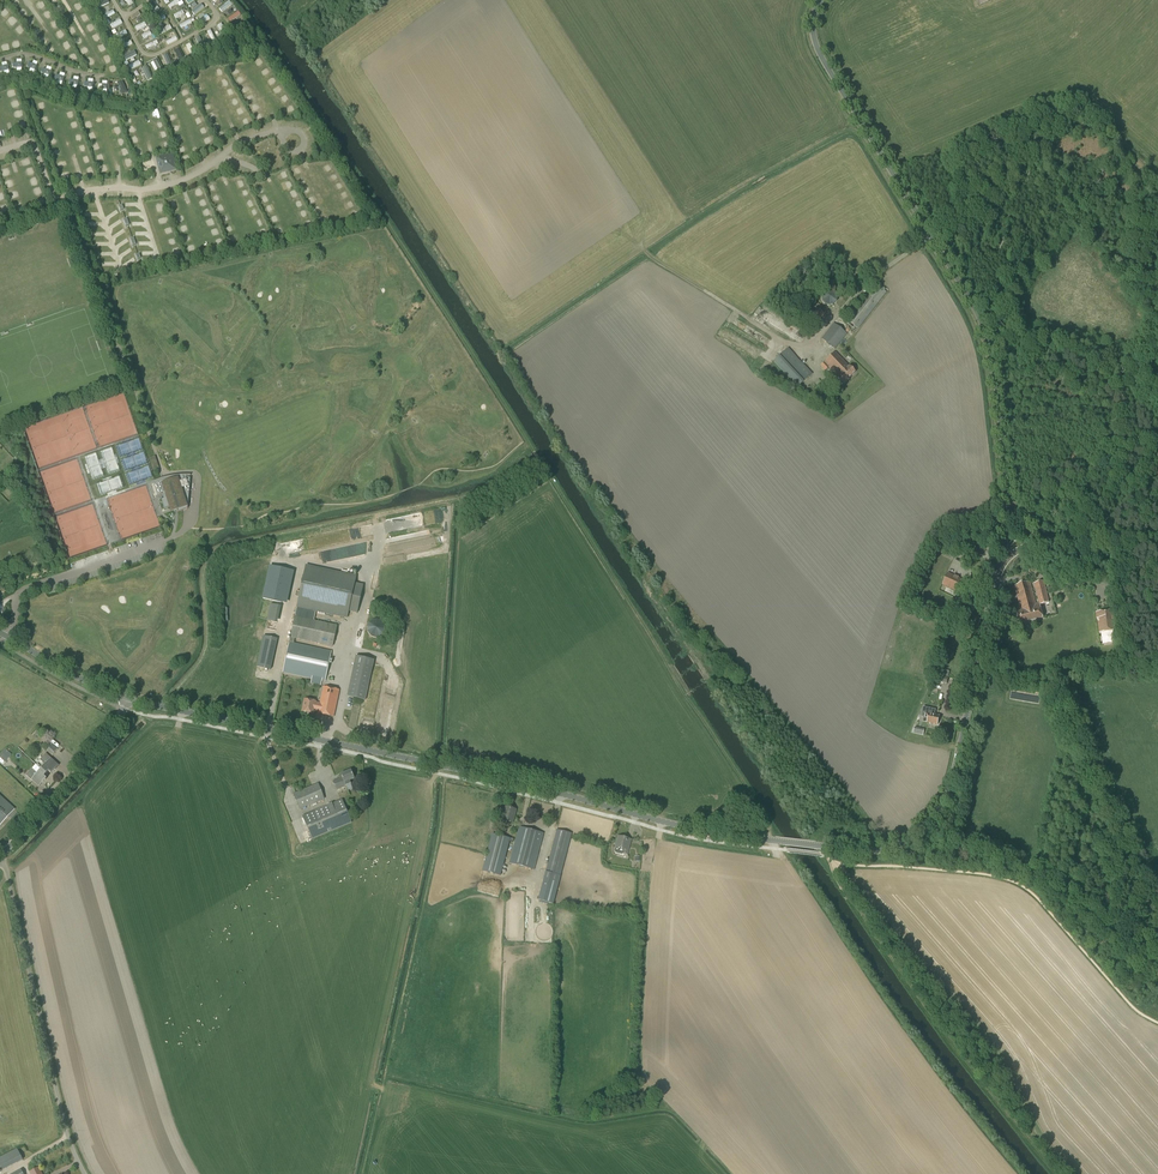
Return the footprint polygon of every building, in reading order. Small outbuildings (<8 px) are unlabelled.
[(182,3),(180,0),(178,0),(170,6),(173,10),(182,3)] [(230,0),(221,9),(225,14),(234,5),(230,0)] [(194,12),(197,16),(206,8),(203,5),(194,12)] [(151,13),(153,16),(162,11),(160,7),(151,13)] [(108,20),(119,15),(117,11),(106,15),(108,20)] [(178,20),(187,16),(185,11),(176,15),(178,20)] [(134,23),(144,16),(141,12),(131,19),(134,23)] [(233,23),(243,15),(241,12),(231,19),(233,23)] [(161,24),(169,20),(167,16),(159,21),(161,24)] [(123,20),(113,26),(115,30),(125,25),(123,20)] [(182,25),(183,29),(195,25),(193,21),(182,25)] [(164,35),(175,31),(173,27),(163,31),(164,35)] [(129,31),(117,36),(119,40),(130,36),(129,31)] [(147,41),(155,36),(152,32),(144,37),(147,41)] [(159,42),(150,46),(152,50),(161,46),(159,42)] [(130,61),(141,57),(139,52),(128,56),(130,61)] [(17,71),(22,71),(22,59),(17,59),(17,63),(13,63),(13,68),(17,67),(17,71)] [(29,71),(34,73),(38,62),(33,61),(32,64),(29,62),(27,67),(30,68),(29,71)] [(10,73),(6,62),(2,63),(3,66),(0,67),(0,71),(0,72),(4,71),(5,74),(10,73)] [(136,70),(144,66),(141,62),(134,66),(136,70)] [(43,77),(48,78),(52,68),(47,66),(46,69),(42,68),(41,72),(44,73),(43,77)] [(151,82),(156,79),(149,67),(144,70),(151,82)] [(56,83),(61,85),(65,74),(60,72),(59,75),(56,74),(54,78),(57,80),(56,83)] [(72,88),(77,89),(79,77),(73,76),(73,80),(69,79),(69,84),(72,84),(72,88)] [(87,90),(92,91),(93,79),(88,79),(88,82),(84,81),(83,86),(87,87),(87,90)] [(101,93),(106,93),(107,81),(102,81),(102,84),(98,84),(98,89),(101,89),(101,93)] [(163,173),(176,170),(173,156),(169,154),(156,158),(160,171),(163,173)] [(858,329),(886,292),(874,283),(846,320),(858,329)] [(822,296),(822,297),(822,299),(822,300),(823,301),(823,302),(824,303),(825,304),(827,305),(828,305),(829,305),(831,305),(832,305),(833,304),(834,303),(835,302),(836,301),(836,300),(837,299),(837,297),(837,296),(836,295),(836,294),(835,293),(834,292),(833,291),(832,290),(831,290),(830,290),(829,290),(827,290),(826,290),(825,291),(824,292),(823,293),(822,294),(822,295),(822,296)] [(827,311),(818,303),(815,308),(810,304),(799,318),(813,329),(827,311)] [(723,307),(720,310),(726,315),(729,312),(723,307)] [(821,339),(834,349),(846,334),(834,324),(821,339)] [(747,342),(744,348),(749,352),(753,346),(747,342)] [(797,388),(812,374),(788,349),(774,363),(797,388)] [(764,354),(759,351),(755,357),(760,360),(764,354)] [(820,366),(825,371),(828,367),(838,377),(837,378),(843,384),(855,373),(849,366),(849,367),(835,352),(824,363),(824,362),(820,366)] [(152,471),(159,468),(155,456),(148,458),(152,471)] [(188,509),(191,475),(180,475),(169,477),(159,479),(168,508),(171,507),(172,509),(176,507),(178,512),(188,509)] [(283,672),(325,681),(331,651),(294,643),(295,638),(332,646),(337,626),(314,621),(316,612),(347,619),(349,612),(357,614),(364,585),(355,583),(357,576),(306,565),(283,672)] [(263,599),(282,603),(288,571),(270,567),(263,599)] [(961,594),(967,581),(948,572),(942,585),(961,594)] [(1044,581),(1034,584),(1039,604),(1035,605),(1030,582),(1014,586),(1020,611),(1016,612),(1019,624),(1043,618),(1040,605),(1049,603),(1044,581)] [(983,614),(964,606),(959,619),(979,627),(983,614)] [(1115,610),(1096,612),(1097,619),(1100,618),(1100,621),(1098,621),(1099,633),(1117,631),(1115,610)] [(375,638),(379,637),(383,634),(385,630),(384,625),(382,621),(377,619),(373,620),(369,623),(367,627),(367,632),(370,636),(375,638)] [(356,656),(347,697),(365,701),(374,660),(356,656)] [(334,717),(339,690),(323,687),(320,703),(316,702),(305,699),(302,712),(313,714),(314,711),(318,712),(318,714),(334,717)] [(1062,717),(1066,715),(1059,700),(1054,702),(1062,717)] [(938,725),(940,716),(926,713),(925,717),(924,722),(938,725)] [(48,748),(54,753),(58,749),(51,744),(48,748)] [(11,755),(5,749),(0,754),(0,758),(5,762),(11,755)] [(41,768),(47,773),(46,772),(48,770),(52,773),(57,768),(50,762),(53,759),(46,753),(43,756),(46,759),(43,762),(45,764),(41,768)] [(47,774),(47,773),(41,768),(37,773),(35,771),(32,774),(29,772),(26,775),(33,781),(36,778),(42,784),(47,778),(43,775),(46,773),(47,774)] [(349,781),(354,779),(351,771),(338,776),(340,779),(333,782),(336,790),(351,784),(349,781)] [(299,810),(306,807),(324,799),(318,783),(293,794),(299,810)] [(9,816),(15,809),(0,796),(0,826),(9,816)] [(312,839),(351,823),(342,800),(302,817),(312,839)] [(513,823),(515,813),(514,813),(515,809),(505,807),(504,812),(505,813),(503,821),(513,823)] [(534,870),(544,833),(519,827),(509,863),(534,870)] [(553,904),(559,882),(572,833),(556,829),(544,878),(538,900),(553,904)] [(501,877),(511,839),(492,834),(482,871),(501,877)] [(627,855),(629,848),(625,847),(627,838),(618,836),(615,848),(616,848),(615,852),(615,853),(622,855),(623,854),(627,855)] [(23,1160),(17,1148),(0,1157),(0,1169),(1,1171),(23,1160)]
